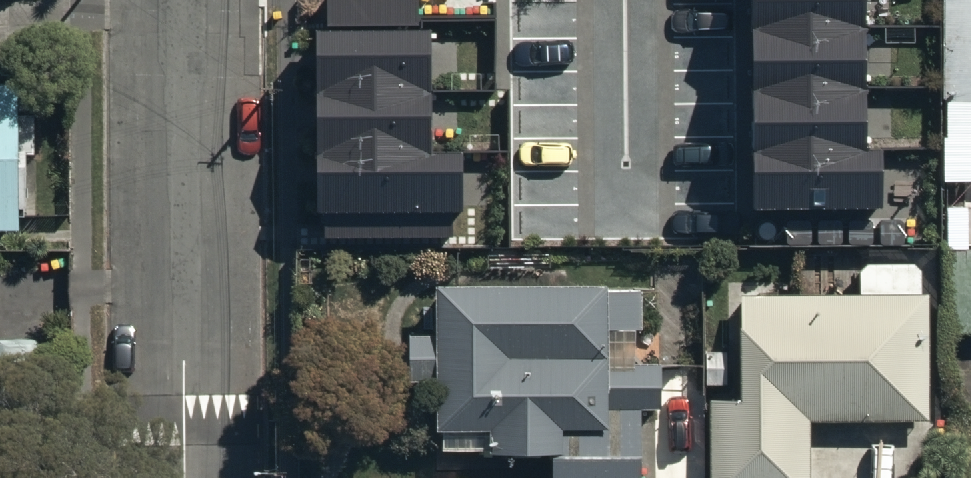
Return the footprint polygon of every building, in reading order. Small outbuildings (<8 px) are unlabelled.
[(329,25),(417,24),(417,0),(328,0),(329,25)] [(755,208),(880,207),(879,151),(865,151),(864,0),(754,0),(755,208)] [(951,104),(970,104),(970,0),(949,0),(951,104)] [(321,32),(322,211),(461,210),(460,154),(431,154),(431,31),(321,32)] [(31,225),(30,78),(0,78),(0,226),(31,225)] [(610,289),(445,290),(446,334),(418,334),(419,377),(446,377),(446,435),(494,435),(494,453),(567,453),(567,430),(610,430),(610,407),(662,407),(662,367),(610,367),(610,289)] [(933,296),(745,295),(745,404),(715,404),(714,477),(813,477),(813,422),(932,422),(933,296)] [(558,462),(558,477),(642,477),(642,462),(558,462)]
